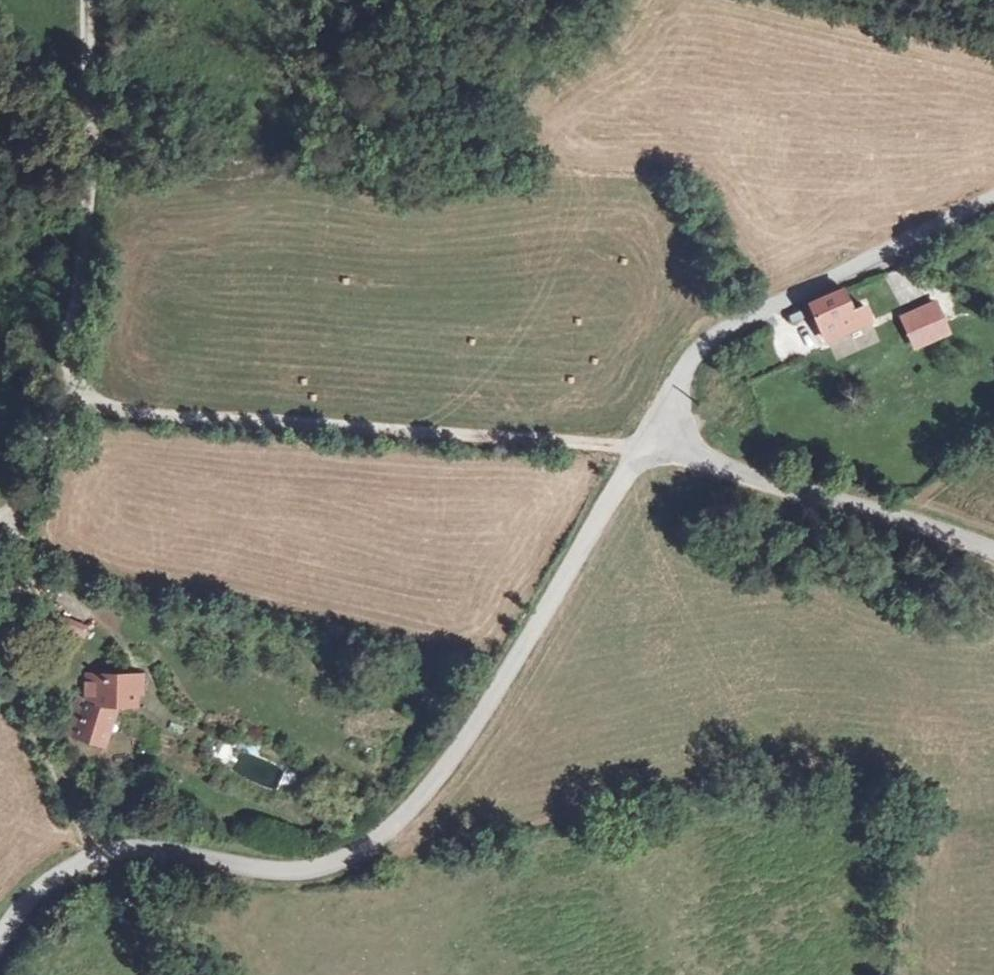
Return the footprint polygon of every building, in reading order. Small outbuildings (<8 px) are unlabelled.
[(822,338),(849,329),(878,319),(871,299),(855,303),(845,284),(809,300),(815,316),(822,338)] [(904,313),(917,344),(948,331),(935,301),(904,313)] [(77,695),(66,733),(104,743),(116,701),(138,697),(136,681),(143,679),(140,665),(83,675),(88,697),(77,695)]
